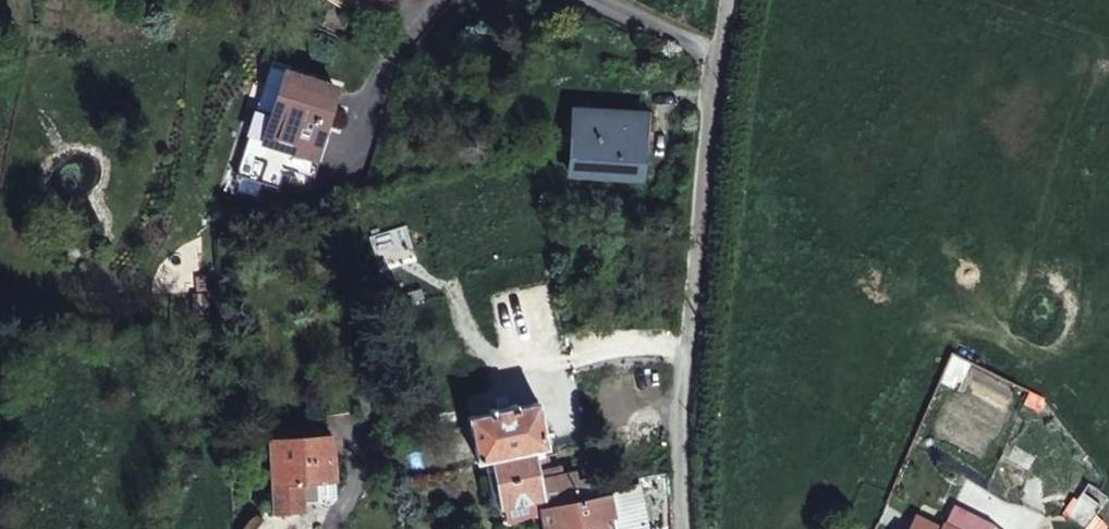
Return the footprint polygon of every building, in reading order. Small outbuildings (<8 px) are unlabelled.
[(338,86),(285,68),(272,113),(263,141),(283,149),(314,160),(338,86)] [(263,141),(272,113),(246,105),(232,154),(276,169),(283,149),(263,141)] [(574,111),(570,171),(642,174),(645,117),(574,111)] [(538,499),(539,507),(599,495),(596,477),(579,480),(577,471),(563,474),(562,466),(555,466),(547,468),(545,454),(536,455),(535,449),(547,447),(538,402),(516,406),(516,403),(489,409),(489,412),(468,417),(477,462),(491,458),(500,508),(538,499)] [(277,513),(303,511),(303,502),(316,501),(315,483),(336,480),(332,431),(271,437),(277,513)] [(535,449),(536,455),(545,454),(553,453),(552,446),(547,447),(535,449)] [(545,454),(547,468),(555,466),(553,453),(545,454)] [(640,475),(619,480),(621,490),(611,492),(616,517),(607,519),(609,528),(612,528),(650,521),(640,475)] [(607,519),(616,517),(611,492),(599,495),(539,507),(540,512),(544,528),(609,528),(607,519)] [(500,508),(503,521),(540,512),(539,507),(538,499),(500,508)] [(944,522),(958,528),(990,528),(994,521),(954,502),(944,522)] [(909,528),(958,528),(944,522),(942,526),(917,514),(909,528)]
